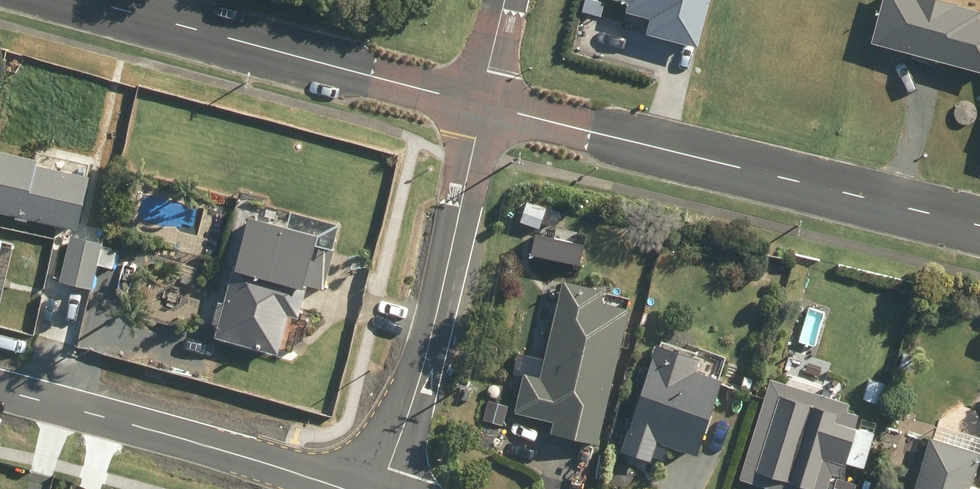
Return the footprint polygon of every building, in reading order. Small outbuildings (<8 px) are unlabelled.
[(698,38),(708,0),(637,0),(635,6),(660,12),(656,27),(698,38)] [(964,125),(968,125),(971,123),(974,120),(976,117),(976,113),(975,109),(973,105),(969,103),(965,102),(962,102),(958,103),(955,106),(953,109),(952,113),(953,116),(954,120),(957,123),(960,125),(964,125)] [(74,232),(89,166),(36,154),(34,161),(0,154),(0,215),(74,232)] [(246,220),(213,340),(274,357),(276,350),(290,354),(294,340),(301,342),(307,321),(296,318),(303,292),(299,291),(300,285),(322,291),(332,253),(311,247),(313,238),(246,220)] [(69,239),(59,285),(90,291),(100,246),(69,239)] [(552,420),(550,431),(596,442),(626,307),(599,301),(602,289),(560,280),(539,376),(521,372),(513,411),(552,420)] [(719,376),(650,354),(619,450),(647,459),(653,439),(656,440),(654,446),(664,450),(667,443),(695,451),(719,376)] [(905,354),(901,369),(911,372),(915,357),(905,354)] [(832,419),(834,413),(777,395),(755,468),(811,485),(822,451),(825,451),(822,459),(841,465),(853,426),(832,419)] [(481,420),(502,425),(506,407),(486,402),(481,420)] [(969,485),(979,451),(964,447),(966,442),(946,436),(945,441),(927,436),(911,488),(979,488),(969,485)]
